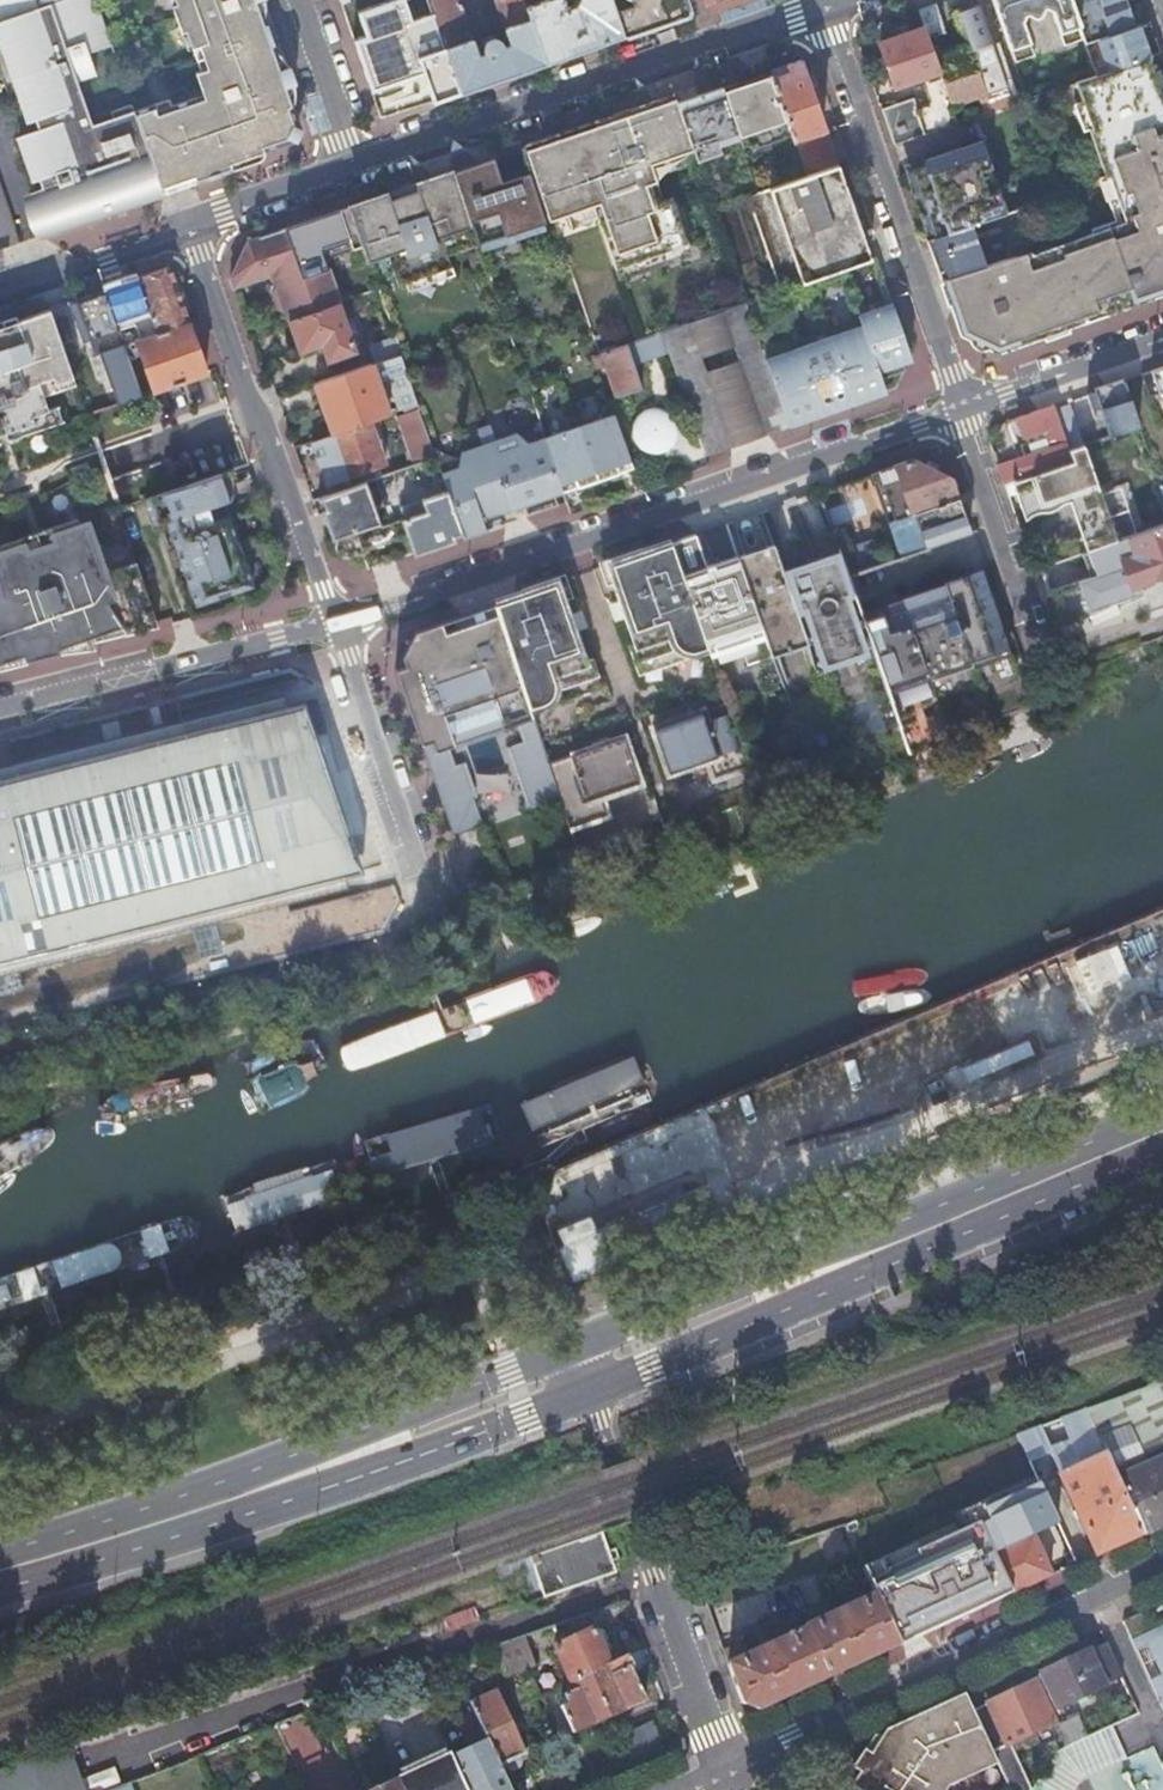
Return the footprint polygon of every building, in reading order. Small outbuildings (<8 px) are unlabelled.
[(27,123),(30,121),(36,119),(39,129),(16,137),(32,182),(40,179),(43,188),(30,192),(45,235),(64,228),(121,207),(115,189),(135,182),(141,200),(151,198),(163,193),(158,180),(137,120),(116,127),(119,134),(99,141),(83,97),(102,90),(94,69),(117,61),(96,0),(58,0),(39,7),(36,0),(0,0),(0,46),(27,123)] [(289,142),(299,122),(292,103),(294,92),(292,79),(264,0),(172,0),(176,19),(183,34),(192,46),(200,70),(195,72),(203,94),(172,105),(169,98),(167,99),(192,169),(207,178),(233,169),(230,163),(255,154),(289,142)] [(411,19),(405,0),(390,0),(357,11),(366,35),(354,39),(372,91),(423,72),(433,100),(437,99),(459,91),(433,12),(411,19)] [(522,0),(495,0),(507,35),(494,40),(493,40),(492,40),(491,40),(491,41),(490,41),(489,41),(488,41),(487,41),(487,42),(486,42),(486,43),(485,43),(485,44),(484,44),(484,45),(483,45),(483,46),(483,47),(483,48),(482,48),(482,49),(482,50),(482,51),(483,51),(483,52),(483,53),(474,56),(456,0),(429,0),(433,12),(459,91),(497,78),(543,62),(522,0)] [(577,4),(565,8),(562,0),(522,0),(543,62),(582,49),(623,35),(612,3),(611,0),(578,0),(577,4)] [(612,3),(623,35),(689,12),(685,0),(618,0),(612,3)] [(1070,0),(993,0),(998,15),(1003,31),(1010,48),(1029,41),(1021,19),(1024,13),(1027,12),(1035,16),(1040,14),(1042,7),(1047,5),(1051,8),(1059,31),(1078,24),(1070,0)] [(1078,24),(1083,36),(1098,31),(1101,38),(1139,25),(1134,11),(1125,14),(1123,7),(1128,6),(1126,0),(1070,0),(1078,24)] [(979,3),(957,10),(970,47),(991,110),(1013,103),(979,3)] [(945,33),(935,4),(918,9),(924,25),(929,39),(939,36),(939,35),(945,33)] [(1003,31),(998,15),(991,17),(996,33),(1003,31)] [(936,59),(929,39),(924,25),(878,42),(895,92),(911,87),(908,79),(923,75),(925,82),(932,102),(916,108),(912,97),(891,104),(881,108),(894,144),(957,122),(951,104),(936,59)] [(1139,25),(1101,38),(1099,38),(1107,64),(1093,69),(1095,74),(1149,56),(1139,25)] [(1085,44),(1083,36),(1022,58),(1031,83),(1035,95),(1036,95),(1067,84),(1062,70),(1091,60),(1085,44)] [(991,110),(970,47),(936,59),(951,104),(978,95),(983,112),(991,110)] [(1149,56),(1095,74),(1076,81),(1076,82),(1082,100),(1091,126),(1088,127),(1088,128),(1105,176),(1109,175),(1109,176),(1116,174),(1121,172),(1162,158),(1162,96),(1159,86),(1154,71),(1149,56)] [(788,72),(772,78),(781,105),(789,128),(806,175),(836,164),(800,60),(785,65),(788,72)] [(741,70),(719,78),(734,121),(781,105),(772,78),(766,62),(741,70)] [(1154,71),(1159,86),(1162,85),(1162,79),(1160,69),(1154,71)] [(908,79),(911,87),(925,82),(923,75),(908,79)] [(1031,83),(1022,86),(1025,93),(1026,98),(1035,95),(1031,83)] [(720,87),(707,91),(709,97),(722,93),(720,87)] [(720,147),(739,140),(722,93),(709,97),(707,91),(696,95),(677,102),(692,148),(697,163),(722,155),(720,147)] [(957,122),(983,112),(978,95),(951,104),(957,122)] [(178,187),(207,178),(192,169),(167,99),(134,110),(137,120),(158,180),(163,193),(178,187)] [(879,104),(881,108),(891,104),(890,100),(879,104)] [(1083,129),(1088,128),(1088,127),(1091,126),(1082,100),(1074,103),(1083,129)] [(781,105),(734,121),(742,143),(789,128),(781,105)] [(615,114),(593,121),(607,163),(610,169),(613,179),(635,171),(615,114)] [(593,121),(578,126),(586,150),(571,155),(570,149),(563,152),(564,158),(546,164),(552,181),(580,172),(582,179),(589,176),(587,169),(607,163),(593,121)] [(299,122),(289,142),(295,141),(302,129),(299,122)] [(551,136),(526,144),(532,163),(557,154),(551,136)] [(233,169),(251,163),(253,161),(254,159),(255,157),(255,154),(230,163),(233,169)] [(1109,176),(1127,226),(1121,228),(1145,299),(1162,293),(1162,158),(1121,172),(1116,174),(1109,176)] [(587,169),(589,176),(594,174),(610,169),(607,163),(587,169)] [(871,259),(838,164),(836,164),(806,175),(770,188),(802,282),(815,279),(821,276),(825,275),(842,269),(871,259)] [(609,192),(617,189),(613,179),(610,169),(594,174),(603,199),(611,197),(609,192)] [(261,235),(246,241),(235,264),(229,278),(232,288),(242,284),(272,274),(276,286),(272,295),(277,308),(285,313),(288,320),(338,303),(339,303),(323,258),(351,248),(362,244),(368,260),(386,254),(397,283),(405,281),(451,264),(447,252),(477,242),(462,199),(451,170),(449,171),(451,178),(419,189),(416,182),(401,187),(349,205),(337,209),(305,220),(307,228),(264,243),(261,235)] [(449,171),(416,182),(419,189),(451,178),(449,171)] [(582,179),(576,180),(595,235),(613,228),(603,199),(594,174),(589,176),(582,179)] [(1127,226),(1109,176),(1103,178),(1121,228),(1127,226)] [(1121,228),(1103,178),(1101,179),(1116,219),(1091,228),(1093,231),(1095,237),(1104,233),(1121,228)] [(115,189),(121,207),(141,200),(135,182),(115,189)] [(288,226),(261,235),(264,243),(307,228),(305,220),(288,226)] [(986,264),(972,223),(947,232),(939,234),(926,239),(933,258),(940,278),(986,264)] [(1145,299),(1121,228),(1104,233),(1107,239),(1077,250),(1074,244),(1060,249),(1043,255),(1040,263),(1030,266),(1025,252),(995,262),(1005,293),(1019,331),(1023,343),(1045,335),(1048,327),(1060,323),(1068,327),(1100,315),(1099,313),(1101,311),(1100,308),(1098,308),(1091,290),(1114,281),(1115,283),(1127,279),(1136,302),(1145,299)] [(1107,239),(1104,233),(1095,237),(1093,231),(1059,244),(1060,249),(1074,244),(1077,250),(1107,239)] [(649,281),(646,272),(633,236),(617,241),(630,277),(633,287),(649,281)] [(630,277),(617,241),(599,248),(609,277),(611,283),(630,277)] [(1031,250),(1025,252),(1030,266),(1040,263),(1043,255),(1060,249),(1059,244),(1031,253),(1031,250)] [(700,254),(646,272),(649,281),(656,302),(710,283),(700,254)] [(876,257),(871,259),(842,269),(861,324),(765,358),(771,375),(788,425),(789,424),(784,410),(815,400),(820,414),(821,413),(816,399),(847,389),(852,403),(853,402),(848,388),(879,377),(884,391),(885,391),(880,377),(905,369),(910,357),(876,257)] [(986,264),(940,278),(946,294),(952,312),(964,308),(993,298),(1005,293),(995,262),(986,264)] [(454,273),(451,264),(405,281),(408,289),(454,273)] [(176,293),(167,268),(166,268),(161,270),(135,279),(149,319),(154,332),(185,321),(176,293)] [(588,302),(633,287),(630,277),(611,283),(609,277),(582,286),(588,302)] [(149,319),(135,279),(129,281),(105,290),(118,329),(149,319)] [(1100,315),(1136,302),(1127,279),(1115,283),(1114,281),(1091,290),(1098,308),(1100,308),(1101,311),(1099,313),(1100,315)] [(123,342),(118,329),(105,290),(93,294),(67,303),(81,342),(105,334),(110,347),(97,352),(102,364),(109,385),(135,376),(123,342)] [(629,296),(632,302),(639,324),(659,318),(650,290),(629,296)] [(1019,331),(1005,293),(993,298),(964,308),(952,312),(959,334),(997,352),(1001,350),(999,343),(1005,341),(1008,348),(1023,343),(1019,331)] [(639,324),(632,302),(592,316),(604,349),(643,336),(639,324)] [(745,302),(722,310),(765,435),(789,427),(788,425),(771,375),(765,358),(745,302)] [(338,303),(288,320),(299,352),(321,344),(327,360),(355,351),(338,303)] [(70,377),(70,375),(47,310),(15,321),(0,326),(0,433),(3,432),(15,428),(18,435),(51,424),(45,408),(40,394),(38,388),(36,382),(50,377),(52,383),(70,377)] [(722,310),(690,321),(733,446),(765,435),(722,310)] [(15,321),(13,315),(0,320),(0,326),(15,321)] [(194,346),(185,321),(154,332),(134,339),(152,390),(164,386),(203,372),(194,346)] [(690,321),(666,329),(662,330),(705,455),(733,446),(690,321)] [(1048,327),(1045,335),(1054,332),(1068,327),(1060,323),(1048,327)] [(401,353),(395,335),(368,344),(374,363),(387,358),(401,353)] [(1004,350),(1008,348),(1005,341),(999,343),(1001,350),(1004,350)] [(635,365),(627,343),(604,350),(609,364),(619,394),(642,387),(635,365)] [(394,378),(408,372),(401,353),(387,358),(394,378)] [(315,384),(333,434),(370,421),(389,414),(372,363),(315,384)] [(1151,371),(1142,374),(1150,396),(1157,394),(1160,393),(1162,392),(1162,367),(1151,371)] [(895,387),(905,369),(880,377),(885,391),(895,387)] [(40,394),(72,383),(70,377),(52,383),(50,377),(36,382),(38,388),(40,394)] [(884,391),(879,377),(848,388),(853,402),(884,391)] [(1118,433),(1140,425),(1125,379),(1095,390),(1110,436),(1118,433)] [(852,403),(847,389),(816,399),(821,413),(852,403)] [(1073,495),(1092,549),(1119,540),(1085,445),(1067,399),(1054,403),(1073,457),(1074,459),(1074,460),(1018,480),(1029,511),(1051,503),(1056,502),(1073,495)] [(820,414),(815,400),(784,410),(789,424),(820,414)] [(1001,469),(1005,481),(1073,457),(1054,403),(1021,415),(1004,421),(1007,431),(1019,427),(1023,438),(1045,430),(1051,445),(1041,448),(1038,439),(1023,444),(1027,453),(999,463),(1001,469)] [(56,405),(45,408),(51,424),(61,420),(56,405)] [(667,451),(673,448),(678,443),(682,436),(683,429),(682,422),(678,416),(673,410),(665,407),(657,406),(650,408),(643,413),(639,420),(636,427),(637,435),(640,442),(646,448),(652,451),(660,453),(667,451)] [(414,464),(420,462),(437,456),(433,445),(427,428),(422,413),(421,408),(397,416),(414,464)] [(613,413),(579,425),(598,479),(632,467),(613,413)] [(370,421),(333,434),(311,441),(322,473),(344,466),(348,477),(384,465),(370,421)] [(527,516),(568,501),(565,491),(564,490),(546,437),(546,436),(529,442),(522,435),(517,432),(497,439),(491,424),(478,428),(480,432),(484,444),(463,451),(462,457),(460,466),(443,473),(449,489),(465,537),(506,522),(502,512),(513,508),(523,505),(527,516)] [(579,425),(546,437),(564,490),(565,491),(598,479),(579,425)] [(5,439),(18,435),(15,428),(3,432),(5,439)] [(965,533),(971,531),(951,475),(935,467),(913,456),(876,470),(893,519),(887,521),(890,531),(915,522),(924,548),(938,542),(965,533)] [(344,466),(322,473),(326,485),(348,477),(344,466)] [(246,497),(235,468),(172,490),(180,517),(191,513),(246,497)] [(893,519),(876,470),(870,472),(887,521),(893,519)] [(348,477),(326,485),(329,493),(351,486),(348,477)] [(381,521),(368,480),(351,486),(329,493),(319,497),(325,516),(333,538),(336,537),(336,539),(334,543),(334,551),(337,555),(341,557),(348,557),(359,552),(365,570),(414,553),(415,554),(456,540),(455,538),(463,535),(464,537),(465,537),(449,489),(401,506),(405,517),(382,526),(380,522),(381,521)] [(1029,511),(1018,480),(1014,481),(1026,515),(1027,514),(1028,513),(1030,511),(1032,511),(1033,510),(1035,510),(1036,510),(1039,510),(1042,510),(1043,510),(1044,509),(1046,508),(1048,506),(1049,504),(1051,503),(1029,511)] [(1071,497),(1090,550),(1092,549),(1073,495),(1056,502),(1058,502),(1060,502),(1062,502),(1065,502),(1067,500),(1069,499),(1070,498),(1071,498),(1071,497)] [(223,596),(236,592),(252,586),(251,582),(228,516),(196,526),(191,513),(180,517),(167,521),(196,606),(223,596)] [(77,524),(75,518),(33,532),(0,543),(0,551),(20,544),(52,533),(77,524)] [(22,660),(156,626),(134,561),(102,572),(98,561),(94,549),(89,537),(84,522),(77,524),(52,533),(20,544),(0,551),(0,593),(0,594),(0,666),(22,660)] [(899,556),(924,548),(915,522),(890,531),(899,556)] [(1149,530),(1131,536),(1136,553),(1123,558),(1132,584),(1162,573),(1162,525),(1149,530)] [(994,576),(977,529),(971,531),(965,533),(938,542),(924,548),(899,556),(858,570),(847,574),(897,718),(933,705),(913,643),(902,646),(905,653),(897,657),(890,636),(906,631),(900,613),(891,617),(881,589),(954,563),(962,587),(994,576)] [(674,552),(707,647),(713,646),(716,655),(741,646),(766,637),(741,563),(709,574),(706,566),(695,534),(671,543),(674,552)] [(806,642),(772,542),(738,553),(738,555),(741,563),(766,637),(772,653),(806,642)] [(696,651),(707,647),(674,552),(671,543),(607,564),(607,565),(613,581),(610,582),(611,583),(617,602),(618,604),(617,605),(618,607),(619,606),(622,614),(620,615),(621,617),(622,617),(623,619),(636,656),(641,671),(696,651)] [(868,649),(835,553),(786,570),(820,666),(868,649)] [(709,574),(741,563),(738,555),(706,566),(709,574)] [(858,570),(842,562),(846,574),(847,574),(858,570)] [(605,586),(611,583),(610,582),(613,581),(607,565),(598,567),(605,586)] [(896,718),(897,718),(847,574),(846,574),(896,718)] [(565,579),(556,582),(562,598),(564,597),(565,599),(571,597),(565,579)] [(526,699),(530,710),(541,706),(596,687),(590,672),(576,631),(575,629),(577,628),(576,626),(574,627),(571,619),(573,618),(572,615),(571,616),(570,614),(565,599),(564,597),(562,598),(556,582),(556,581),(493,604),(494,610),(505,637),(518,676),(526,699)] [(613,622),(623,619),(622,617),(621,617),(620,615),(622,614),(619,606),(618,607),(617,605),(618,604),(617,602),(607,605),(613,622)] [(428,766),(454,835),(482,825),(459,763),(449,767),(442,748),(519,721),(526,740),(510,746),(532,807),(560,796),(549,764),(548,762),(536,729),(530,710),(526,699),(518,676),(505,637),(494,610),(493,604),(411,632),(404,646),(399,658),(402,666),(393,670),(420,744),(428,766)] [(580,610),(570,614),(571,616),(572,615),(573,618),(571,619),(574,627),(576,626),(577,628),(575,629),(576,631),(586,628),(580,610)] [(772,653),(766,637),(741,646),(747,664),(773,655),(772,653)] [(698,657),(696,651),(641,671),(636,656),(631,658),(638,677),(698,657)] [(596,670),(590,672),(596,687),(541,706),(542,710),(602,690),(596,670)] [(0,765),(0,776),(3,776),(212,722),(215,732),(222,731),(220,721),(286,705),(283,693),(0,765)] [(3,776),(0,776),(0,961),(16,957),(14,947),(20,946),(23,956),(48,950),(256,897),(254,887),(261,885),(264,895),(318,881),(344,875),(361,870),(332,785),(303,699),(286,705),(220,721),(222,731),(215,732),(212,722),(3,776)] [(749,769),(726,703),(683,718),(666,724),(652,729),(668,776),(708,762),(714,781),(749,769)] [(665,718),(666,724),(683,718),(681,712),(665,718)] [(590,744),(592,749),(609,744),(607,738),(590,744)] [(549,764),(572,832),(607,820),(600,799),(640,786),(623,739),(609,744),(592,749),(549,764)] [(4,972),(346,885),(344,875),(318,881),(264,895),(261,885),(254,887),(256,897),(48,950),(23,956),(20,946),(14,947),(16,957),(0,961),(0,973),(4,972)] [(659,1239),(712,1227),(703,1188),(650,1200),(659,1239)] [(1162,1414),(1162,1385),(1122,1399),(1087,1412),(1097,1437),(1133,1424),(1162,1414)] [(1133,1424),(1149,1461),(1162,1456),(1162,1414),(1133,1424)] [(1133,1424),(1097,1437),(1106,1456),(1141,1536),(1162,1526),(1162,1456),(1149,1461),(1133,1424)] [(1097,1437),(1029,1462),(1031,1467),(1040,1486),(1060,1477),(1106,1456),(1097,1437)] [(1141,1536),(1106,1456),(1060,1477),(1073,1506),(1073,1507),(1074,1510),(1075,1510),(1097,1556),(1114,1548),(1141,1536)] [(1040,1486),(1031,1467),(1006,1478),(1019,1507),(1044,1496),(1040,1486)] [(601,1537),(528,1562),(541,1601),(615,1575),(611,1565),(618,1562),(615,1551),(607,1554),(601,1537)] [(838,1563),(850,1558),(841,1537),(829,1541),(838,1563)] [(1009,1586),(1013,1594),(1034,1585),(1051,1577),(1033,1537),(995,1555),(1009,1586)] [(995,1555),(988,1540),(931,1567),(951,1612),(1009,1586),(995,1555)] [(695,1575),(716,1567),(713,1558),(692,1565),(695,1575)] [(880,1606),(899,1647),(922,1636),(925,1635),(901,1585),(884,1592),(888,1602),(880,1606)] [(806,1630),(728,1665),(742,1705),(758,1711),(813,1686),(862,1664),(899,1647),(880,1606),(875,1595),(806,1626),(806,1630)] [(450,1632),(483,1623),(479,1608),(446,1617),(450,1632)] [(1123,1621),(1137,1651),(1148,1646),(1155,1642),(1154,1639),(1142,1613),(1123,1621)] [(554,1649),(569,1685),(588,1676),(614,1664),(601,1634),(593,1637),(592,1632),(554,1649)] [(1158,1670),(1162,1667),(1162,1635),(1154,1639),(1155,1642),(1148,1646),(1158,1670)] [(535,1670),(523,1640),(490,1651),(504,1680),(535,1670)] [(1117,1666),(1106,1644),(1089,1652),(1099,1674),(1117,1666)] [(1099,1674),(1089,1652),(1042,1674),(1056,1703),(1103,1681),(1099,1674)] [(614,1664),(588,1676),(608,1719),(644,1703),(630,1670),(633,1668),(628,1658),(614,1664)] [(1129,1693),(1117,1666),(1099,1674),(1103,1681),(1112,1701),(1129,1693)] [(1160,1703),(1162,1702),(1162,1667),(1158,1670),(1161,1676),(1150,1681),(1151,1682),(1160,1703)] [(569,1685),(571,1689),(574,1695),(557,1704),(571,1736),(608,1719),(588,1676),(569,1685)] [(533,1682),(509,1692),(517,1709),(541,1698),(533,1682)] [(1009,1789),(1032,1789),(1035,1785),(1037,1783),(1035,1779),(1029,1781),(1013,1744),(1057,1723),(1037,1682),(973,1711),(998,1765),(1009,1789)] [(436,1690),(421,1696),(426,1707),(441,1701),(436,1690)] [(496,1692),(470,1704),(500,1769),(526,1757),(496,1692)] [(1139,1714),(1129,1693),(1112,1701),(1106,1704),(1108,1710),(1100,1713),(1107,1729),(1112,1726),(1139,1714)] [(947,1788),(998,1765),(973,1711),(965,1695),(895,1727),(886,1731),(870,1755),(864,1751),(852,1768),(858,1774),(850,1787),(854,1789),(946,1789),(947,1788)] [(500,1769),(470,1704),(445,1716),(474,1781),(476,1780),(500,1769)] [(1059,1728),(1067,1748),(1089,1737),(1081,1719),(1059,1728)] [(617,1740),(631,1771),(649,1763),(666,1755),(651,1724),(617,1740)] [(1112,1760),(1124,1754),(1112,1726),(1107,1729),(1099,1732),(1112,1760)] [(1035,1785),(1042,1789),(1081,1789),(1114,1763),(1112,1760),(1099,1732),(1089,1737),(1067,1748),(1057,1753),(1037,1783),(1035,1785)] [(66,1758),(63,1752),(0,1774),(0,1789),(78,1789),(66,1758)] [(1112,1760),(1114,1763),(1126,1758),(1124,1754),(1112,1760)] [(92,1774),(95,1788),(121,1782),(118,1768),(92,1774)] [(505,1780),(500,1769),(476,1780),(480,1789),(484,1789),(505,1780)]
